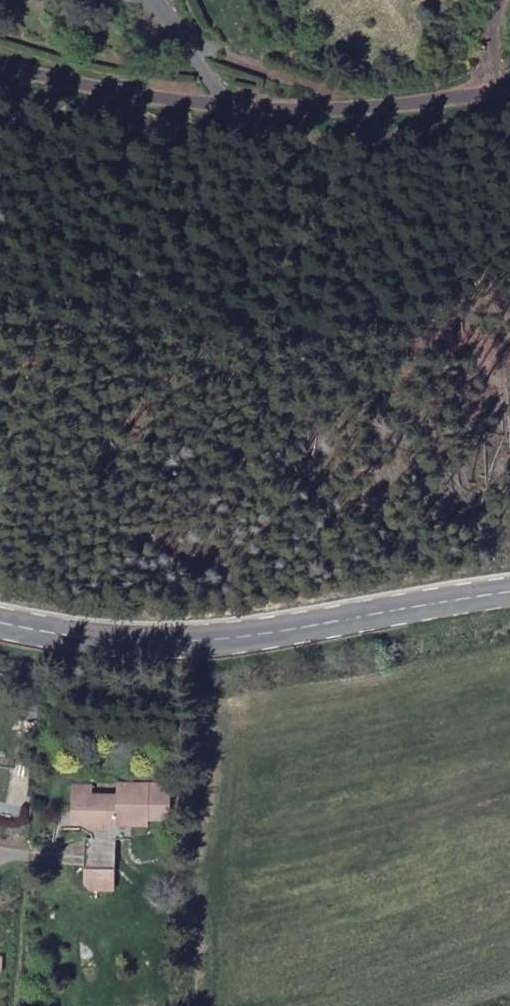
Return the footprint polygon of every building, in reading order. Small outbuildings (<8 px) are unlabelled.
[(105,830),(143,829),(142,825),(162,825),(164,790),(114,788),(113,804),(86,803),(86,790),(69,789),(67,827),(86,830),(105,830)] [(105,841),(105,830),(86,830),(86,841),(105,841)] [(105,841),(86,841),(78,840),(78,872),(109,873),(110,841),(105,841)] [(108,893),(109,873),(78,872),(77,892),(108,893)]
